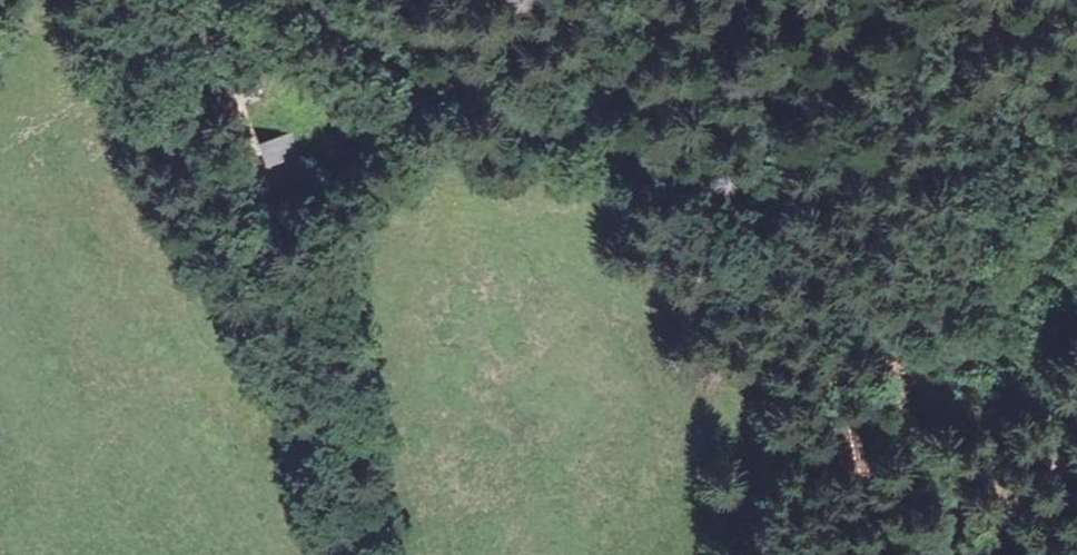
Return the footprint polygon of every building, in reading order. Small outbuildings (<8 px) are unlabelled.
[(261,165),(294,156),(288,133),(255,141),(261,165)]
